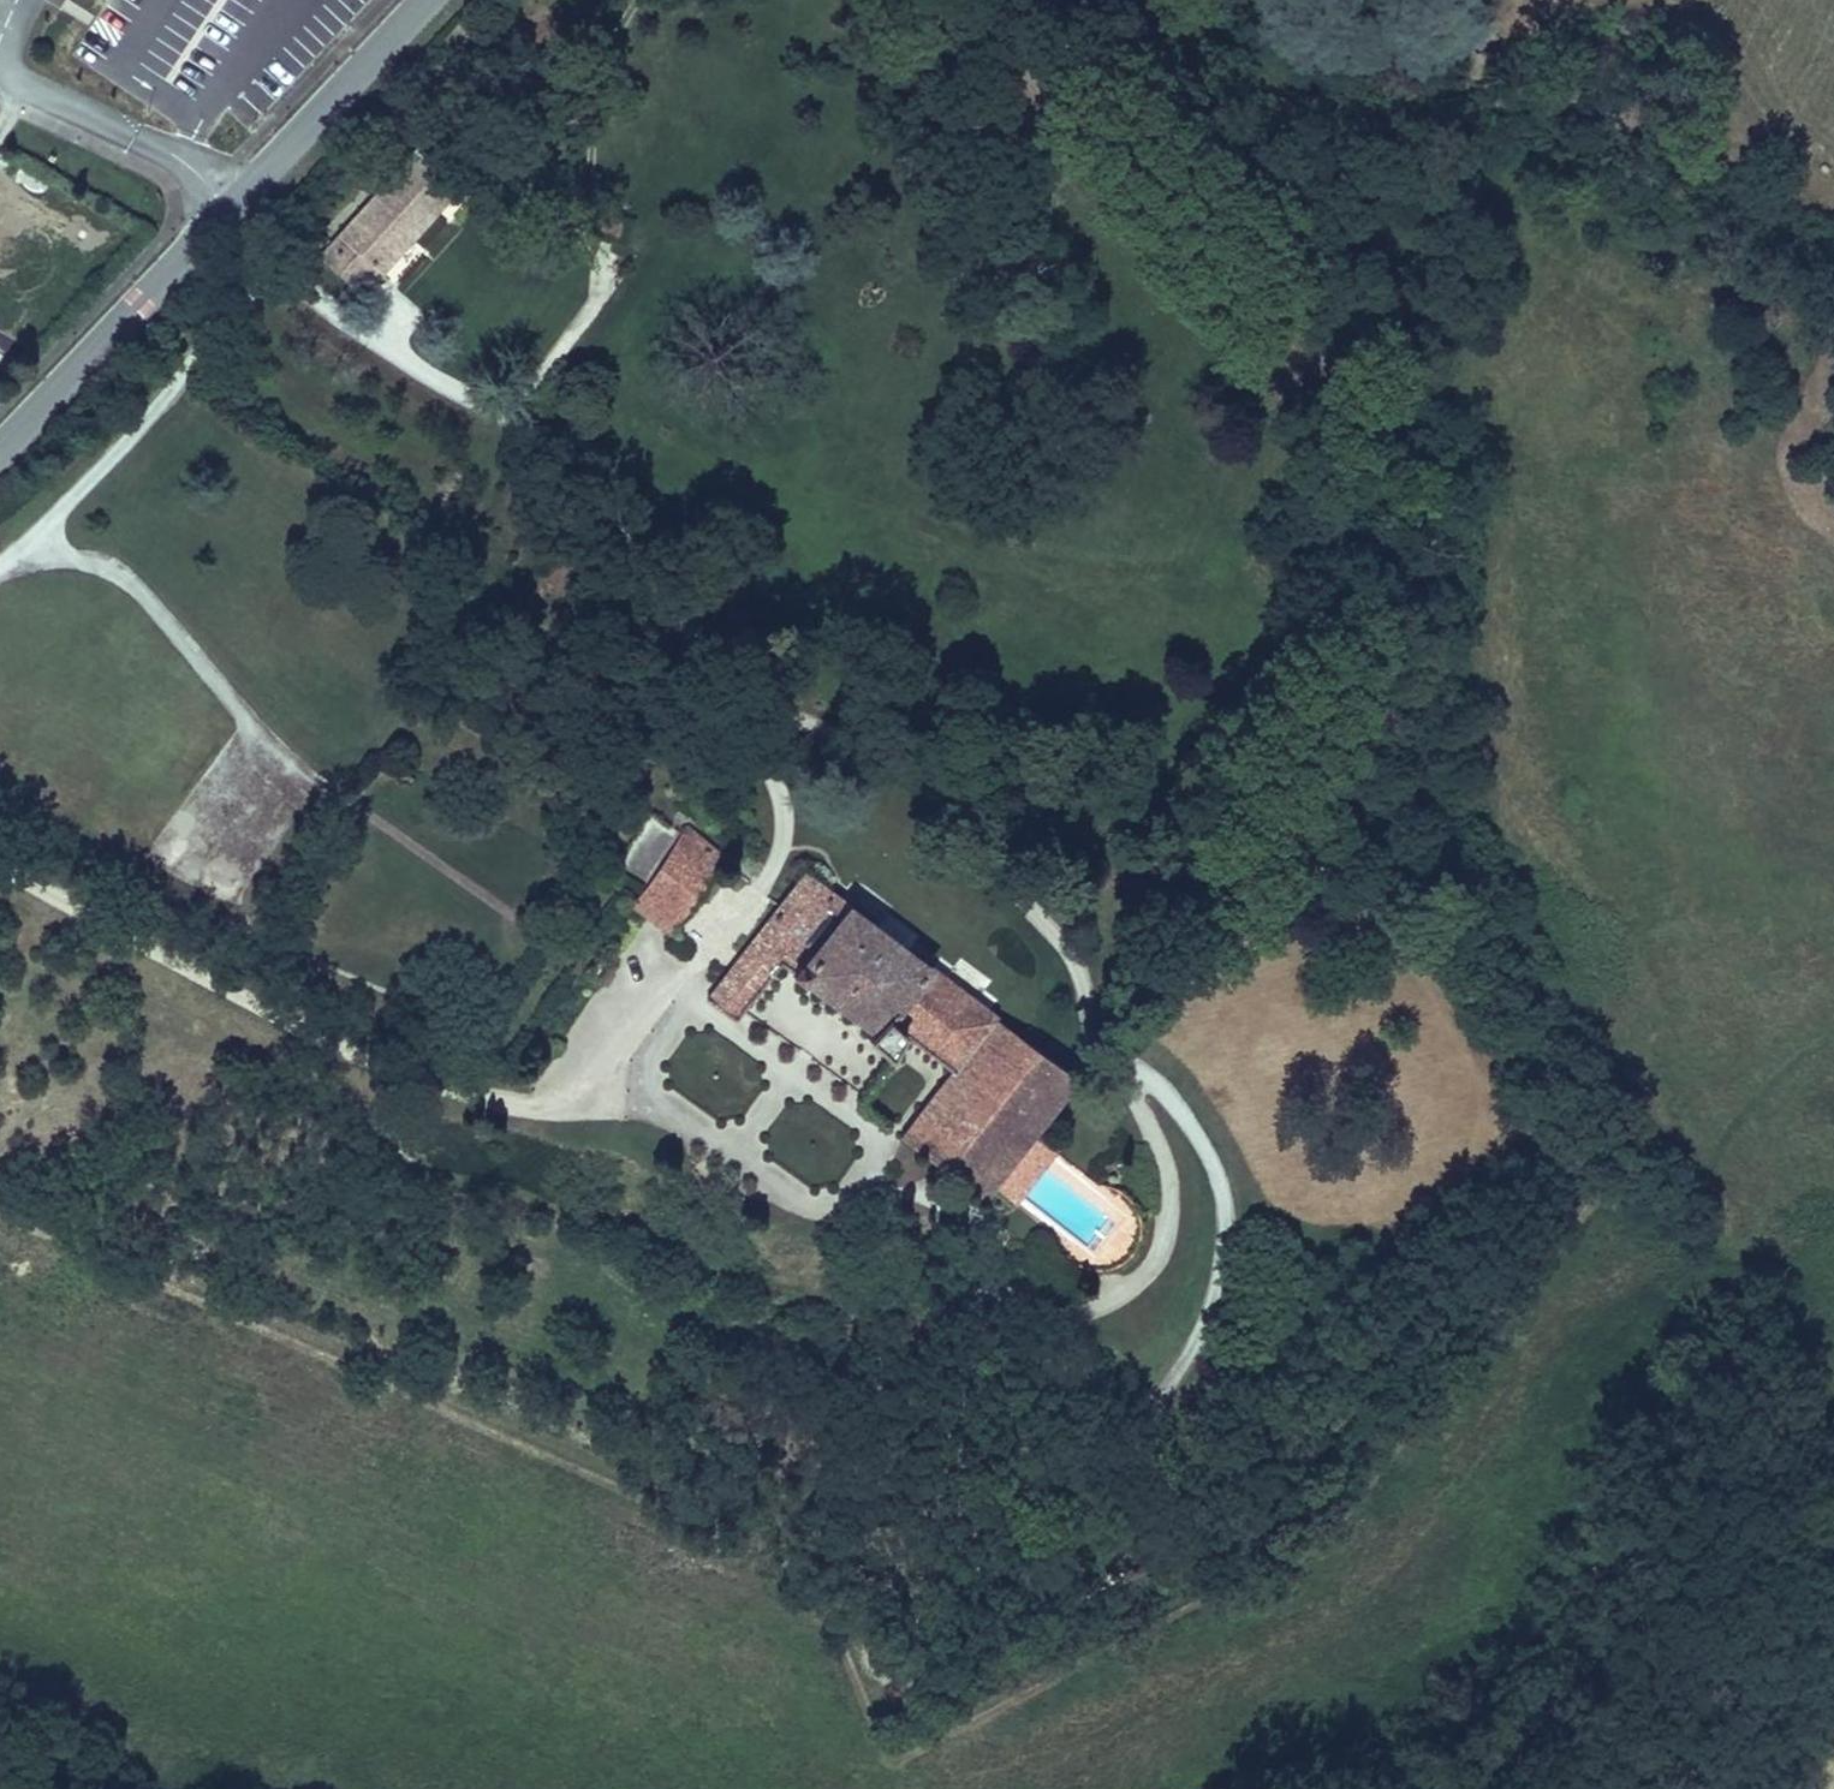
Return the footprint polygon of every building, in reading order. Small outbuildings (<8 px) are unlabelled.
[(319,259),(366,298),(464,182),(417,142),(319,259)] [(647,829),(629,856),(601,911),(608,917),(641,941),(695,862),(647,829)] [(709,1029),(755,968),(847,1034),(839,1045),(871,1066),(887,1045),(935,1079),(883,1152),(966,1215),(975,1202),(1016,1149),(1060,1092),(777,885),(682,1010),(709,1029)] [(1016,1149),(975,1202),(1001,1222),(1008,1212),(1028,1185),(1041,1166),(1016,1149)]
